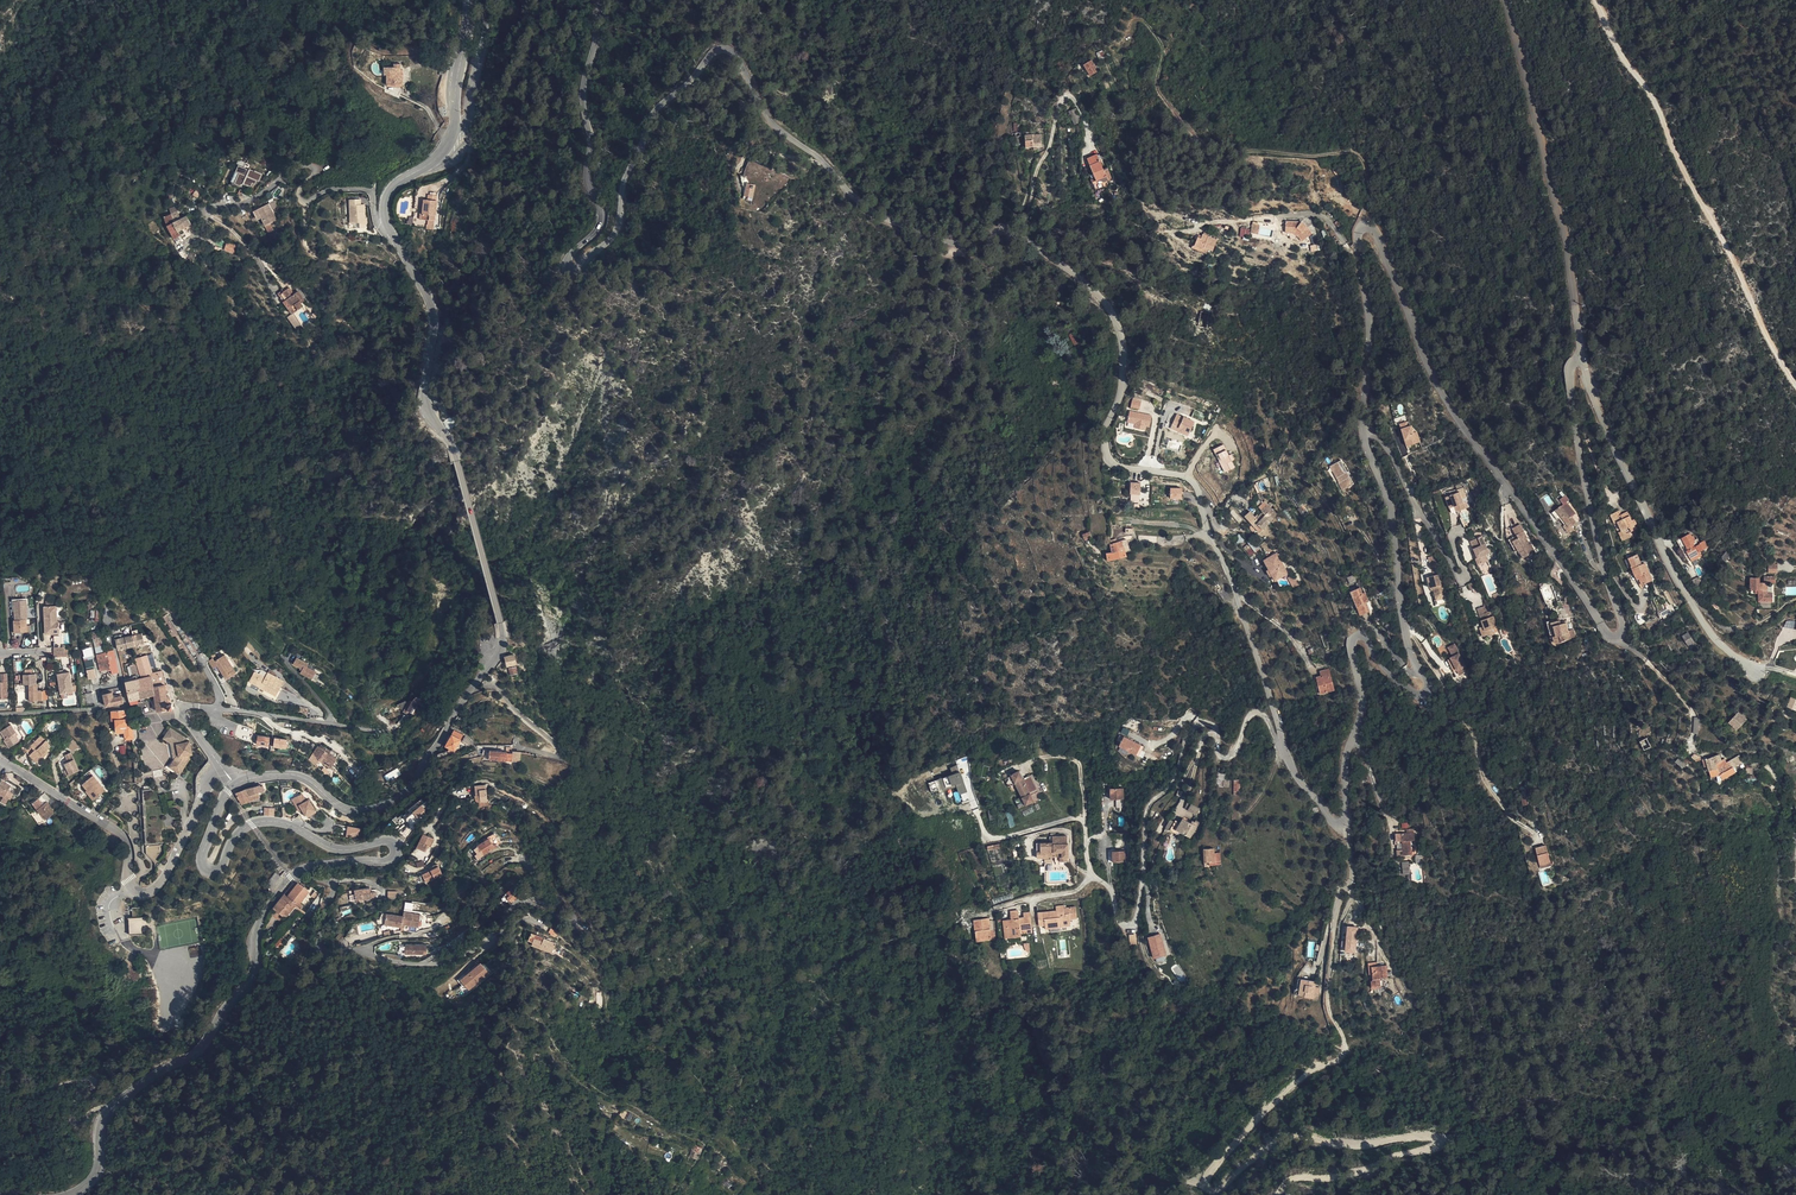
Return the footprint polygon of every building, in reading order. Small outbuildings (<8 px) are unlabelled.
[(1105,56),(1099,58),(1101,65),(1107,64),(1105,56)] [(381,84),(394,84),(394,69),(393,63),(388,64),(387,66),(378,67),(378,75),(381,75),(381,84)] [(1092,65),(1085,68),(1091,80),(1097,76),(1095,72),(1097,72),(1092,65)] [(1202,94),(1197,98),(1201,103),(1207,100),(1202,94)] [(1070,114),(1074,126),(1082,123),(1077,111),(1070,114)] [(1034,149),(1041,149),(1042,147),(1043,135),(1033,136),(1034,142),(1034,149)] [(1097,180),(1093,183),(1098,191),(1105,187),(1110,188),(1110,180),(1113,178),(1108,168),(1105,169),(1097,154),(1087,159),(1090,166),(1097,180)] [(757,177),(759,164),(746,162),(744,175),(757,177)] [(234,174),(229,183),(236,186),(238,183),(246,188),(248,183),(250,184),(252,181),(254,182),(257,174),(249,170),(249,171),(244,169),(243,171),(233,165),(230,172),(234,174)] [(1086,168),(1093,183),(1097,180),(1090,166),(1086,168)] [(748,186),(746,197),(746,200),(751,202),(754,187),(748,186)] [(422,200),(420,220),(427,221),(427,229),(435,229),(438,202),(438,197),(428,196),(428,201),(422,200)] [(360,199),(351,200),(351,204),(349,204),(350,223),(359,223),(359,228),(365,228),(365,225),(364,218),(364,204),(360,205),(360,199)] [(275,200),(269,203),(272,209),(277,207),(275,200)] [(349,229),(359,228),(359,223),(350,223),(349,204),(351,204),(351,200),(347,200),(349,229)] [(253,216),(257,215),(265,232),(269,230),(265,222),(272,218),(265,201),(250,208),(253,216)] [(168,213),(161,216),(164,224),(171,221),(178,218),(174,211),(168,213)] [(184,216),(178,218),(182,227),(188,224),(184,216)] [(171,221),(174,226),(175,229),(181,227),(182,227),(178,218),(171,221)] [(165,225),(165,226),(167,229),(174,226),(171,221),(164,224),(165,225)] [(1283,234),(1291,235),(1293,230),(1300,232),(1304,239),(1313,233),(1308,226),(1300,226),(1286,223),(1283,234)] [(174,226),(167,229),(175,242),(179,240),(176,235),(176,234),(178,234),(175,229),(174,226)] [(1293,230),(1291,235),(1299,236),(1302,241),(1304,239),(1300,232),(1293,230)] [(1200,241),(1197,239),(1193,248),(1201,253),(1202,250),(1206,252),(1211,254),(1216,244),(1202,237),(1201,238),(1200,241)] [(1193,248),(1197,239),(1195,238),(1189,250),(1204,257),(1206,252),(1202,250),(1201,253),(1193,248)] [(277,293),(293,311),(303,302),(301,299),(304,296),(297,288),(292,291),(287,286),(277,293)] [(1201,311),(1198,328),(1208,331),(1211,313),(1201,311)] [(293,313),(287,317),(295,329),(301,325),(293,313)] [(1074,345),(1079,343),(1073,333),(1069,335),(1074,345)] [(1130,410),(1139,412),(1141,405),(1132,403),(1130,410)] [(1151,418),(1130,413),(1127,424),(1135,426),(1134,430),(1145,433),(1146,428),(1149,429),(1151,418)] [(1170,428),(1188,437),(1195,421),(1177,413),(1170,428)] [(1414,424),(1408,426),(1407,421),(1399,424),(1406,447),(1419,443),(1414,424)] [(1213,451),(1216,457),(1218,456),(1220,461),(1218,462),(1225,474),(1234,469),(1231,463),(1234,461),(1231,455),(1228,457),(1227,455),(1223,446),(1213,451)] [(1225,474),(1218,462),(1215,464),(1221,476),(1225,474)] [(1340,483),(1337,484),(1335,486),(1339,495),(1346,491),(1345,490),(1352,485),(1341,462),(1331,467),(1337,478),(1338,478),(1340,483)] [(1329,468),(1337,484),(1340,483),(1338,478),(1337,478),(1331,467),(1329,468)] [(1140,502),(1140,482),(1130,482),(1130,502),(1140,502)] [(1170,488),(1170,500),(1182,500),(1182,488),(1170,488)] [(1454,510),(1454,511),(1459,510),(1461,515),(1468,513),(1466,507),(1463,508),(1462,504),(1467,503),(1464,491),(1456,493),(1457,497),(1447,499),(1451,512),(1454,510)] [(1568,533),(1575,530),(1574,526),(1578,524),(1576,518),(1581,517),(1577,505),(1569,508),(1568,506),(1557,509),(1560,517),(1564,516),(1566,523),(1565,524),(1568,533)] [(1247,512),(1242,518),(1257,532),(1274,514),(1265,506),(1258,513),(1260,514),(1254,520),(1247,512)] [(1615,513),(1608,517),(1621,537),(1627,533),(1637,527),(1635,523),(1636,523),(1633,517),(1629,519),(1624,511),(1617,515),(1615,513)] [(1621,537),(1608,517),(1605,519),(1619,543),(1623,541),(1621,537)] [(1523,533),(1519,526),(1513,530),(1517,537),(1523,533)] [(1089,534),(1088,532),(1081,535),(1084,545),(1089,543),(1088,539),(1091,538),(1089,534)] [(1523,533),(1517,537),(1519,541),(1514,544),(1525,560),(1535,554),(1534,552),(1535,550),(1531,543),(1529,545),(1526,539),(1527,538),(1524,532),(1523,533)] [(1694,561),(1705,555),(1713,551),(1710,543),(1704,545),(1705,547),(1699,549),(1698,546),(1701,544),(1697,534),(1681,542),(1685,551),(1688,550),(1691,556),(1694,561)] [(1239,546),(1243,542),(1237,535),(1232,539),(1239,546)] [(1252,537),(1245,543),(1254,554),(1261,548),(1252,537)] [(1116,545),(1119,561),(1124,560),(1124,552),(1127,551),(1126,544),(1126,543),(1116,545)] [(1476,559),(1479,570),(1487,567),(1485,562),(1484,557),(1488,556),(1486,550),(1482,551),(1480,543),(1472,546),(1476,559)] [(1106,563),(1119,561),(1116,545),(1112,546),(1109,546),(1110,554),(1105,555),(1106,563)] [(1264,566),(1250,549),(1245,552),(1260,570),(1264,566)] [(1276,554),(1262,561),(1267,570),(1270,576),(1273,582),(1286,575),(1276,554)] [(1707,559),(1705,555),(1694,561),(1695,564),(1707,559)] [(1627,562),(1635,581),(1639,580),(1642,589),(1652,584),(1646,567),(1642,568),(1638,557),(1627,562)] [(1776,573),(1776,564),(1767,564),(1767,573),(1776,573)] [(1431,588),(1434,600),(1444,598),(1441,585),(1439,586),(1436,574),(1425,577),(1427,588),(1431,588)] [(1349,583),(1356,581),(1354,575),(1347,577),(1349,583)] [(1755,591),(1759,591),(1759,594),(1759,611),(1778,610),(1778,608),(1777,596),(1772,597),(1772,593),(1767,594),(1766,583),(1774,583),(1774,576),(1769,577),(1764,577),(1764,583),(1759,583),(1759,578),(1750,579),(1751,591),(1755,591)] [(1480,581),(1473,584),(1474,589),(1482,587),(1480,581)] [(1367,613),(1364,604),(1360,595),(1357,588),(1347,592),(1353,608),(1356,607),(1360,616),(1367,613)] [(1495,603),(1502,600),(1501,594),(1493,597),(1495,603)] [(26,632),(25,620),(24,614),(27,614),(26,601),(12,602),(14,621),(12,621),(13,633),(26,632)] [(1720,607),(1716,603),(1712,608),(1716,611),(1720,607)] [(44,607),(45,635),(59,635),(58,622),(56,622),(55,606),(44,607)] [(91,620),(100,621),(100,609),(92,609),(91,620)] [(1489,616),(1487,610),(1479,614),(1481,619),(1478,620),(1481,627),(1479,628),(1482,637),(1493,634),(1492,629),(1496,628),(1492,615),(1489,616)] [(1638,625),(1644,623),(1641,614),(1636,616),(1638,625)] [(1552,637),(1548,637),(1549,640),(1551,643),(1555,645),(1559,646),(1559,642),(1573,641),(1572,631),(1567,632),(1566,622),(1561,622),(1560,619),(1551,620),(1552,637)] [(124,634),(114,636),(117,650),(144,644),(141,632),(124,636),(124,634)] [(1681,637),(1689,651),(1696,646),(1688,633),(1681,637)] [(51,636),(52,648),(60,648),(59,636),(51,636)] [(94,648),(100,647),(98,637),(91,638),(94,648)] [(118,674),(114,659),(113,660),(111,652),(105,653),(103,646),(100,647),(94,648),(99,671),(105,670),(106,673),(109,672),(110,676),(118,674)] [(1451,646),(1445,649),(1450,658),(1448,659),(1456,676),(1462,674),(1461,672),(1463,671),(1451,646)] [(61,658),(61,648),(60,648),(52,648),(52,659),(61,658)] [(92,648),(82,649),(85,668),(94,667),(92,648)] [(514,649),(506,651),(509,661),(517,659),(514,649)] [(151,668),(156,666),(151,654),(147,655),(151,668)] [(225,680),(232,676),(228,670),(232,668),(223,656),(217,660),(214,661),(212,660),(208,662),(213,669),(217,666),(225,680)] [(293,665),(303,669),(301,673),(313,680),(316,673),(308,668),(310,665),(297,658),(293,665)] [(97,678),(95,669),(87,670),(88,679),(97,678)] [(1320,679),(1316,679),(1319,695),(1333,693),(1329,671),(1319,673),(1320,679)] [(60,689),(61,694),(73,692),(70,673),(63,673),(59,674),(58,674),(59,684),(60,689)] [(269,673),(266,678),(264,680),(254,676),(250,683),(277,697),(285,681),(269,673)] [(8,699),(8,674),(2,674),(1,681),(0,681),(0,699),(8,699)] [(29,690),(28,701),(43,701),(42,689),(38,689),(38,684),(36,684),(36,674),(24,674),(24,684),(31,684),(32,690),(29,690)] [(139,701),(153,698),(151,687),(149,676),(135,679),(139,701)] [(130,703),(139,701),(135,679),(125,682),(130,703)] [(155,711),(172,708),(172,702),(167,703),(166,700),(170,699),(171,698),(170,696),(169,695),(164,695),(163,685),(151,687),(153,698),(148,699),(147,701),(147,702),(148,705),(154,705),(155,711)] [(123,702),(122,695),(113,696),(112,692),(102,693),(105,706),(123,702)] [(415,715),(424,700),(417,697),(410,704),(407,701),(397,706),(408,715),(410,713),(415,715)] [(124,711),(110,711),(110,722),(115,722),(116,735),(123,734),(124,739),(134,738),(131,725),(126,726),(124,711)] [(1746,721),(1738,713),(1729,722),(1737,731),(1746,721)] [(1692,733),(1697,734),(1700,718),(1695,717),(1692,733)] [(11,725),(1,732),(6,739),(4,740),(10,749),(20,741),(15,734),(16,733),(11,725)] [(163,738),(170,744),(174,760),(170,766),(180,774),(190,759),(190,756),(193,754),(189,740),(184,741),(183,737),(170,728),(163,738)] [(445,743),(455,748),(461,735),(451,730),(445,743)] [(43,735),(27,751),(40,764),(49,754),(48,752),(52,748),(49,740),(43,735)] [(268,747),(270,737),(257,735),(256,745),(268,747)] [(274,737),(272,747),(286,750),(288,740),(274,737)] [(1117,748),(1136,758),(1141,748),(1121,738),(1117,748)] [(1640,741),(1644,750),(1651,747),(1646,738),(1640,741)] [(81,745),(75,739),(68,746),(75,752),(81,745)] [(330,751),(321,746),(319,748),(315,756),(319,759),(319,761),(332,768),(337,758),(329,754),(330,751)] [(507,750),(493,749),(492,758),(507,759),(507,751),(507,750)] [(68,770),(70,774),(80,770),(72,752),(66,754),(67,758),(68,761),(65,763),(68,770)] [(1719,756),(1712,758),(1715,764),(1722,761),(1719,756)] [(1680,769),(1684,765),(1677,758),(1674,762),(1680,769)] [(1704,760),(1706,767),(1708,767),(1715,764),(1712,758),(1704,760)] [(1729,762),(1732,769),(1741,762),(1738,758),(1729,762)] [(1719,775),(1721,781),(1733,773),(1732,769),(1729,762),(1726,763),(1717,767),(1709,770),(1712,777),(1719,775)] [(959,795),(967,792),(958,765),(950,768),(952,775),(928,783),(932,793),(938,790),(939,792),(947,790),(945,785),(950,783),(951,786),(955,785),(959,795)] [(384,776),(387,780),(394,776),(395,778),(401,774),(397,768),(384,776)] [(1225,771),(1217,768),(1212,787),(1220,790),(1222,789),(1225,790),(1227,783),(1222,781),(1225,771)] [(1011,775),(1012,777),(1004,781),(1008,788),(1016,785),(1021,798),(1014,802),(1018,809),(1025,806),(1027,807),(1033,805),(1030,797),(1038,794),(1030,778),(1023,780),(1020,771),(1011,775)] [(106,790),(93,775),(83,784),(90,792),(88,794),(94,800),(95,800),(106,790)] [(0,785),(0,794),(5,797),(6,796),(10,798),(14,793),(9,790),(12,786),(3,780),(0,785)] [(265,791),(263,784),(235,793),(242,805),(260,797),(259,793),(265,791)] [(477,804),(489,802),(486,785),(475,786),(477,804)] [(1123,787),(1111,788),(1111,799),(1124,798),(1123,787)] [(144,790),(147,853),(157,864),(166,854),(164,788),(144,790)] [(303,794),(295,798),(302,810),(305,816),(307,815),(315,810),(309,800),(307,800),(303,794)] [(302,810),(295,798),(292,799),(299,812),(302,810)] [(402,817),(411,826),(429,807),(420,799),(402,817)] [(38,811),(45,806),(40,800),(34,804),(38,811)] [(38,811),(43,817),(44,815),(47,819),(56,813),(48,803),(45,806),(38,811)] [(1193,818),(1197,811),(1189,805),(1184,813),(1193,818)] [(1177,823),(1173,831),(1186,838),(1189,832),(1194,824),(1191,822),(1188,825),(1179,820),(1177,823)] [(1172,821),(1164,832),(1173,831),(1177,823),(1172,821)] [(346,827),(346,837),(359,837),(359,828),(346,827)] [(492,832),(482,839),(483,841),(474,847),(477,852),(481,850),(483,854),(495,847),(494,847),(500,844),(492,832)] [(435,839),(423,834),(418,848),(427,852),(430,846),(432,847),(435,839)] [(1413,835),(1401,837),(1404,852),(1398,853),(1399,859),(1405,858),(1413,856),(1413,853),(1412,854),(1410,842),(1414,841),(1413,835)] [(1068,836),(1054,838),(1054,844),(1050,845),(1052,858),(1057,858),(1057,853),(1062,853),(1062,857),(1063,863),(1070,862),(1069,857),(1072,857),(1070,844),(1068,844),(1068,836)] [(1401,837),(1396,838),(1398,853),(1404,852),(1401,837)] [(1532,847),(1537,862),(1548,858),(1542,843),(1532,847)] [(1040,862),(1052,859),(1052,858),(1050,845),(1042,846),(1043,854),(1039,855),(1040,862)] [(1203,849),(1205,864),(1216,863),(1215,849),(1203,849)] [(1126,850),(1113,851),(1113,862),(1126,861),(1126,850)] [(1406,872),(1413,871),(1412,863),(1404,864),(1406,872)] [(438,866),(421,875),(426,884),(443,875),(438,866)] [(299,903),(309,890),(298,881),(288,893),(286,891),(274,904),(286,916),(297,903),(299,903)] [(370,886),(355,888),(356,899),(362,898),(363,900),(371,898),(372,897),(377,897),(377,891),(371,892),(370,886)] [(511,889),(506,896),(510,900),(516,893),(511,889)] [(412,912),(413,903),(405,902),(404,911),(412,912)] [(1052,914),(1051,912),(1038,914),(1039,926),(1045,925),(1045,929),(1071,926),(1069,919),(1077,918),(1076,907),(1066,908),(1065,905),(1056,907),(1057,912),(1057,914),(1052,914)] [(152,933),(151,916),(146,917),(145,906),(133,907),(134,917),(129,917),(130,934),(152,933)] [(403,925),(410,926),(420,928),(422,916),(405,912),(405,917),(388,914),(385,925),(402,928),(403,925)] [(1010,922),(1006,922),(1008,940),(1021,938),(1020,935),(1026,935),(1032,934),(1030,914),(1023,915),(1023,920),(1022,920),(1022,922),(1018,924),(1019,920),(1018,913),(1009,914),(1010,922)] [(973,922),(975,941),(989,939),(989,942),(994,941),(994,933),(989,934),(988,932),(986,932),(986,927),(988,927),(987,920),(973,922)] [(554,927),(551,925),(550,929),(552,930),(551,932),(556,935),(559,931),(554,927)] [(1346,926),(1345,953),(1357,953),(1358,927),(1346,926)] [(552,944),(550,944),(545,942),(542,940),(544,935),(533,930),(530,937),(533,939),(532,941),(550,949),(552,944)] [(1147,937),(1153,959),(1166,955),(1160,933),(1147,937)] [(279,949),(286,941),(281,937),(274,945),(279,949)] [(427,944),(405,945),(405,955),(427,955),(427,944)] [(190,957),(199,956),(198,947),(189,948),(190,957)] [(470,990),(490,972),(481,962),(461,979),(470,990)] [(1367,982),(1367,990),(1380,989),(1379,980),(1384,979),(1382,967),(1373,968),(1373,964),(1364,965),(1365,977),(1369,976),(1369,982),(1367,982)] [(1302,977),(1300,993),(1309,994),(1309,995),(1318,996),(1319,978),(1302,977)] [(620,1117),(630,1121),(632,1115),(622,1111),(620,1117)] [(703,1145),(696,1141),(692,1148),(700,1151),(703,1145)] [(700,1151),(692,1148),(688,1156),(695,1159),(700,1151)] [(722,1183),(727,1189),(733,1183),(728,1177),(722,1183)]
